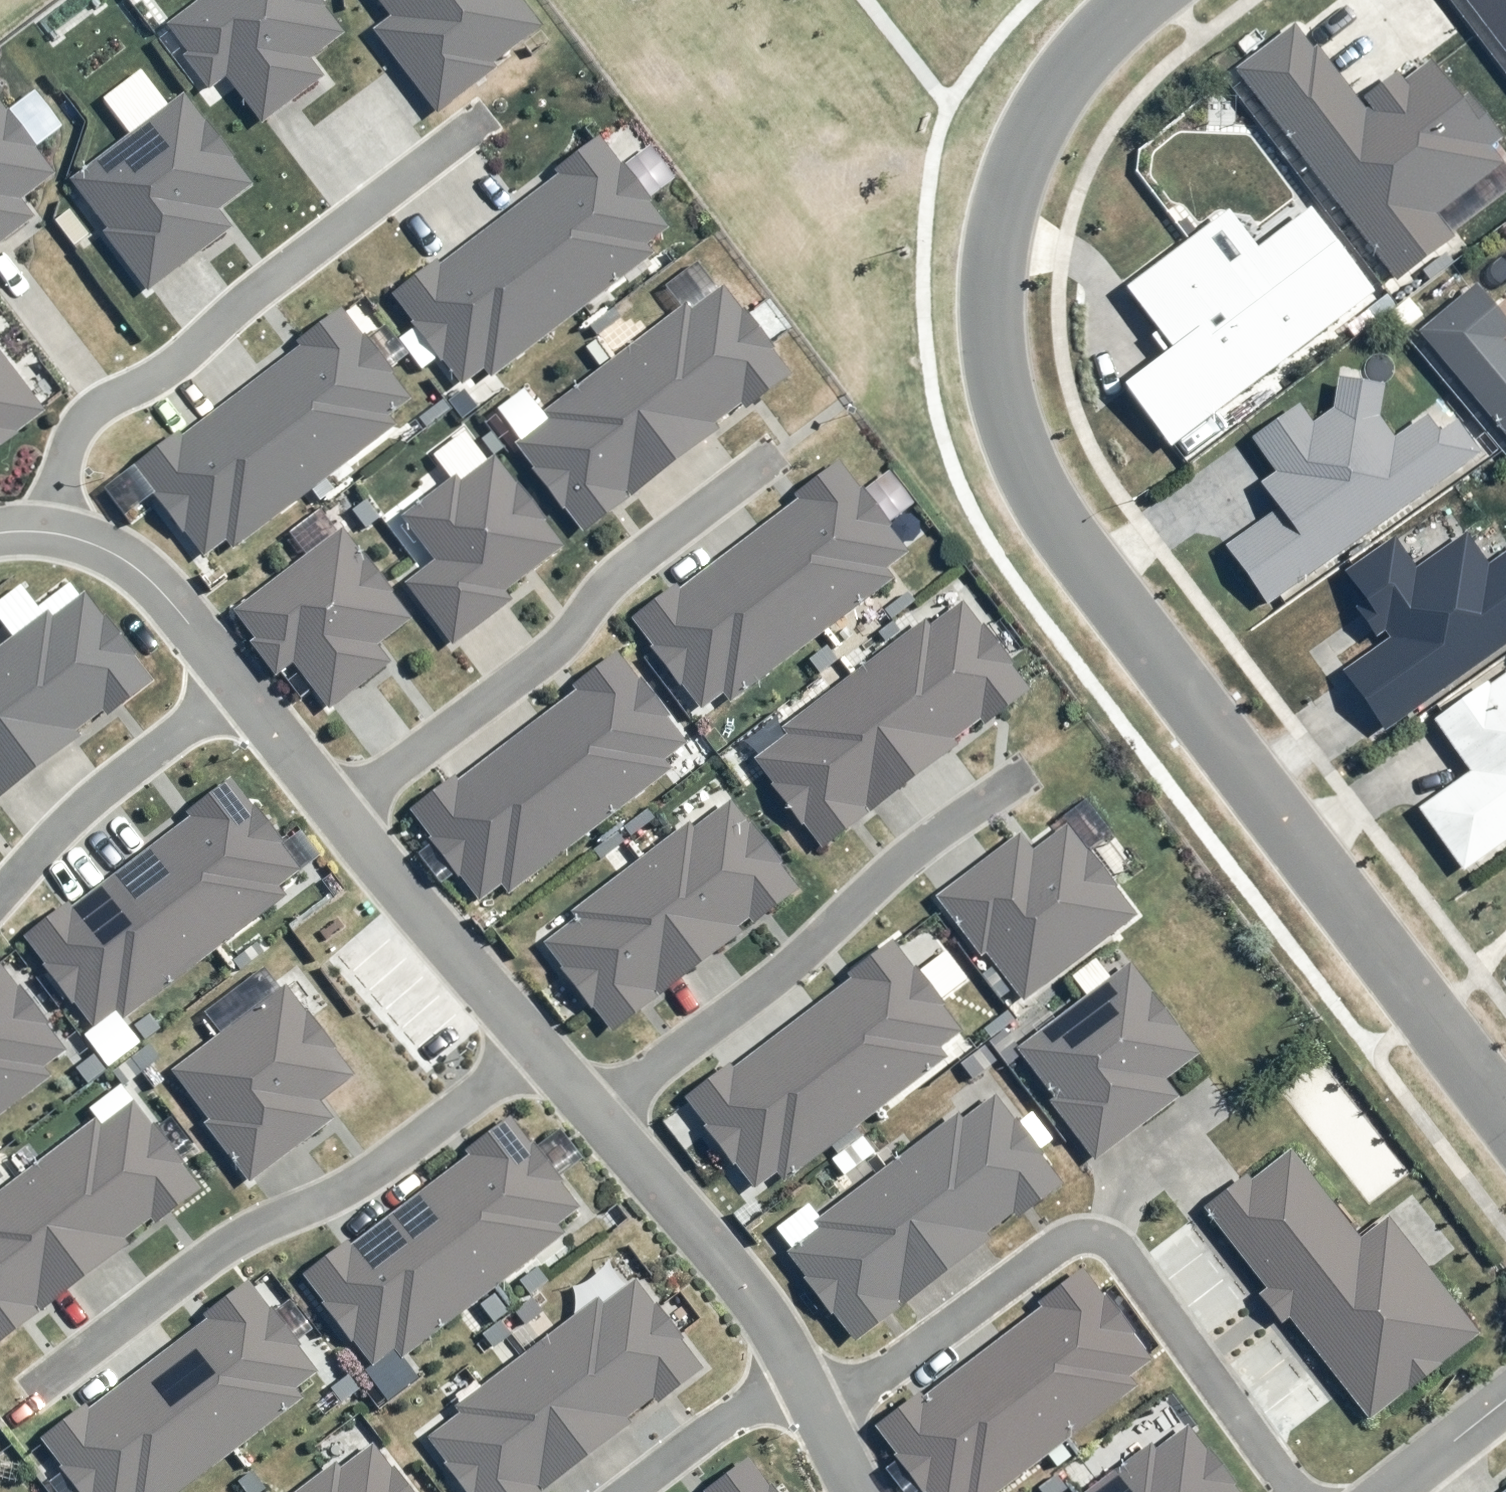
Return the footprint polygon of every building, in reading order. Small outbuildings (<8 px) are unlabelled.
[(342,32),(319,0),(197,0),(166,23),(213,86),(227,76),(263,124),(326,78),(309,56),(342,32)] [(372,28),(438,113),(500,65),(496,59),(543,22),(526,0),(376,0),(388,15),(372,28)] [(1505,55),(1505,0),(1465,0),(1505,55)] [(1296,22),(1237,72),(1395,283),(1455,239),(1438,219),(1505,167),(1432,64),(1366,114),(1296,22)] [(102,231),(148,289),(232,225),(219,208),(251,184),(181,92),(72,175),(110,225),(102,231)] [(35,215),(22,198),(54,173),(0,102),(0,242),(35,215)] [(392,296),(471,390),(673,231),(596,138),(392,296)] [(1125,389),(1169,448),(1373,297),(1300,200),(1250,237),(1233,215),(1125,296),(1170,356),(1125,389)] [(1505,446),(1505,330),(1465,281),(1408,328),(1505,446)] [(513,442),(591,537),(793,378),(716,285),(513,442)] [(138,463),(217,557),(419,398),(342,305),(138,463)] [(46,409),(0,350),(0,445),(46,409)] [(1226,550),(1266,609),(1480,462),(1457,425),(1439,437),(1427,421),(1396,440),(1382,422),(1386,392),(1340,382),(1333,414),(1313,425),(1301,409),(1250,446),(1273,476),(1262,486),(1281,514),(1226,550)] [(438,558),(405,583),(452,644),(513,597),(508,590),(567,546),(496,453),(461,480),(457,476),(405,515),(438,558)] [(923,560),(842,464),(624,622),(703,718),(923,560)] [(377,648),(412,624),(342,532),(237,613),(288,671),(301,661),(338,706),(391,665),(377,648)] [(1385,733),(1505,649),(1505,554),(1488,568),(1469,539),(1416,572),(1395,542),(1345,575),(1390,642),(1343,674),(1385,733)] [(91,598),(66,616),(58,605),(37,621),(0,649),(0,808),(159,687),(91,598)] [(957,600),(752,762),(823,853),(1029,694),(957,600)] [(421,811),(487,905),(687,755),(620,661),(421,811)] [(1417,811),(1464,873),(1505,844),(1505,679),(1435,725),(1469,775),(1417,811)] [(24,943),(92,1033),(117,1014),(126,1025),(294,899),(285,888),(301,876),(232,786),(24,943)] [(534,948),(600,1026),(788,881),(731,800),(534,948)] [(938,899),(1024,1003),(1136,922),(1066,829),(1034,854),(1019,836),(938,899)] [(754,1193),(969,1041),(897,947),(685,1108),(754,1193)] [(61,1075),(53,1064),(68,1053),(0,962),(0,1121),(61,1075)] [(1136,964),(1021,1047),(1103,1154),(1184,1095),(1170,1080),(1206,1053),(1136,964)] [(283,988),(165,1076),(247,1182),(337,1126),(322,1107),(358,1083),(283,988)] [(790,1254),(859,1340),(1067,1184),(1002,1095),(790,1254)] [(0,1200),(0,1342),(202,1189),(131,1099),(0,1200)] [(508,1127),(307,1274),(384,1381),(583,1224),(508,1127)] [(1289,1148),(1201,1212),(1366,1420),(1475,1336),(1390,1223),(1360,1243),(1289,1148)] [(922,1491),(986,1491),(1152,1366),(1082,1273),(877,1430),(922,1491)] [(431,1436),(470,1491),(548,1491),(706,1374),(632,1279),(431,1436)] [(41,1439),(80,1491),(186,1491),(325,1389),(246,1283),(41,1439)] [(1188,1431),(1108,1491),(1233,1491),(1188,1431)] [(377,1448),(314,1491),(409,1491),(377,1448)] [(712,1491),(754,1491),(739,1472),(712,1491)]
